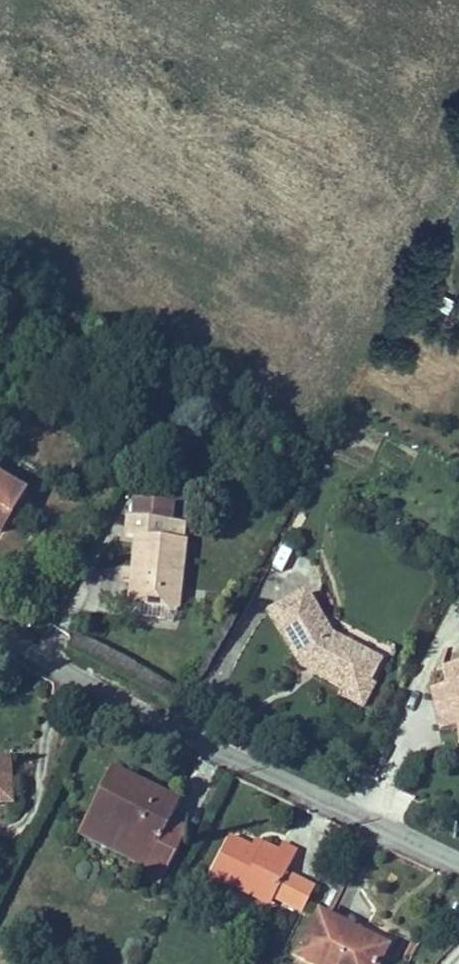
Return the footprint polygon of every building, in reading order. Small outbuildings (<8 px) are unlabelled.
[(0,482),(0,533),(29,550),(52,512),(0,482)] [(158,548),(169,549),(166,632),(216,634),(219,551),(203,550),(203,532),(204,511),(168,510),(168,531),(159,531),(158,548)] [(399,677),(351,649),(330,605),(293,623),(319,676),(323,674),(336,682),(333,687),(362,703),(370,689),(387,699),(399,677)] [(336,682),(323,674),(319,676),(320,679),(333,687),(336,682)] [(380,722),(392,702),(387,699),(370,689),(362,703),(358,709),(380,722)] [(449,710),(456,750),(458,749),(458,708),(449,710)] [(22,828),(19,785),(0,786),(0,829),(22,828)] [(186,825),(120,789),(95,836),(161,872),(156,882),(150,894),(170,905),(191,866),(170,856),(177,843),(186,825)] [(161,872),(95,836),(89,846),(156,882),(161,872)] [(197,854),(177,843),(170,856),(191,866),(197,854)] [(288,915),(311,867),(295,859),(291,868),(275,860),(271,868),(263,865),(242,855),(224,894),(255,908),(258,901),(288,915)] [(271,868),(275,860),(267,857),(263,865),(271,868)] [(285,922),(288,915),(258,901),(255,908),(285,922)] [(333,938),(322,963),(392,963),(333,938)]
